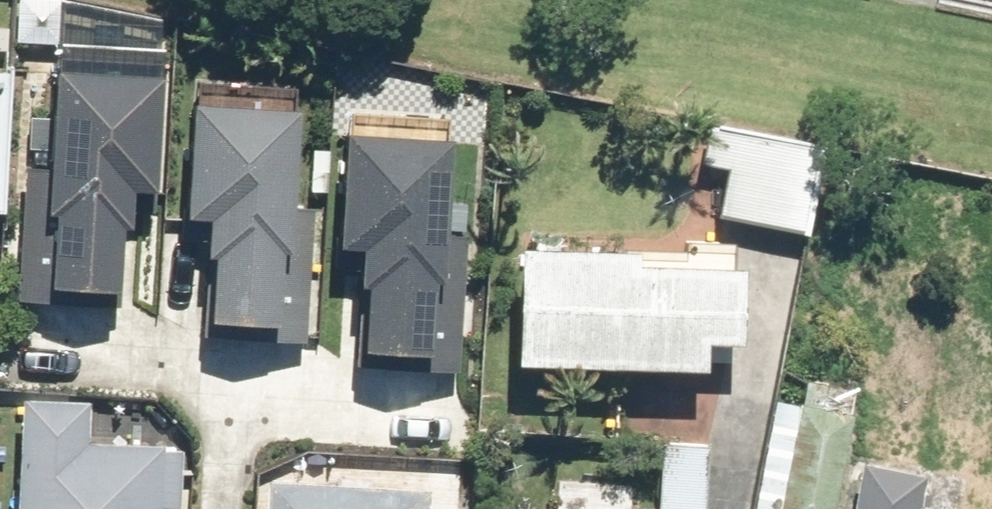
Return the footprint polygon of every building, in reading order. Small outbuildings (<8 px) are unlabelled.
[(140,192),(144,88),(36,83),(26,305),(112,309),(117,191),(140,192)] [(285,117),(173,112),(167,225),(192,227),(187,330),(253,334),(253,350),(299,352),(306,211),(280,209),(285,117)] [(720,171),(711,221),(805,238),(820,156),(698,133),(692,166),(720,171)] [(432,144),(322,142),(321,259),(342,259),(341,359),(411,360),(410,376),(451,377),(453,239),(430,239),(432,144)] [(613,259),(503,257),(501,372),(688,376),(689,363),(730,364),(732,245),(678,244),(677,255),(613,254),(613,259)] [(175,450),(82,445),(85,405),(10,400),(4,508),(172,508),(175,450)] [(770,404),(749,508),(828,508),(846,419),(770,404)] [(705,446),(657,444),(655,480),(556,476),(555,508),(703,508),(705,446)] [(854,472),(846,508),(911,508),(916,485),(854,472)] [(256,487),(254,508),(419,508),(420,497),(256,487)]
